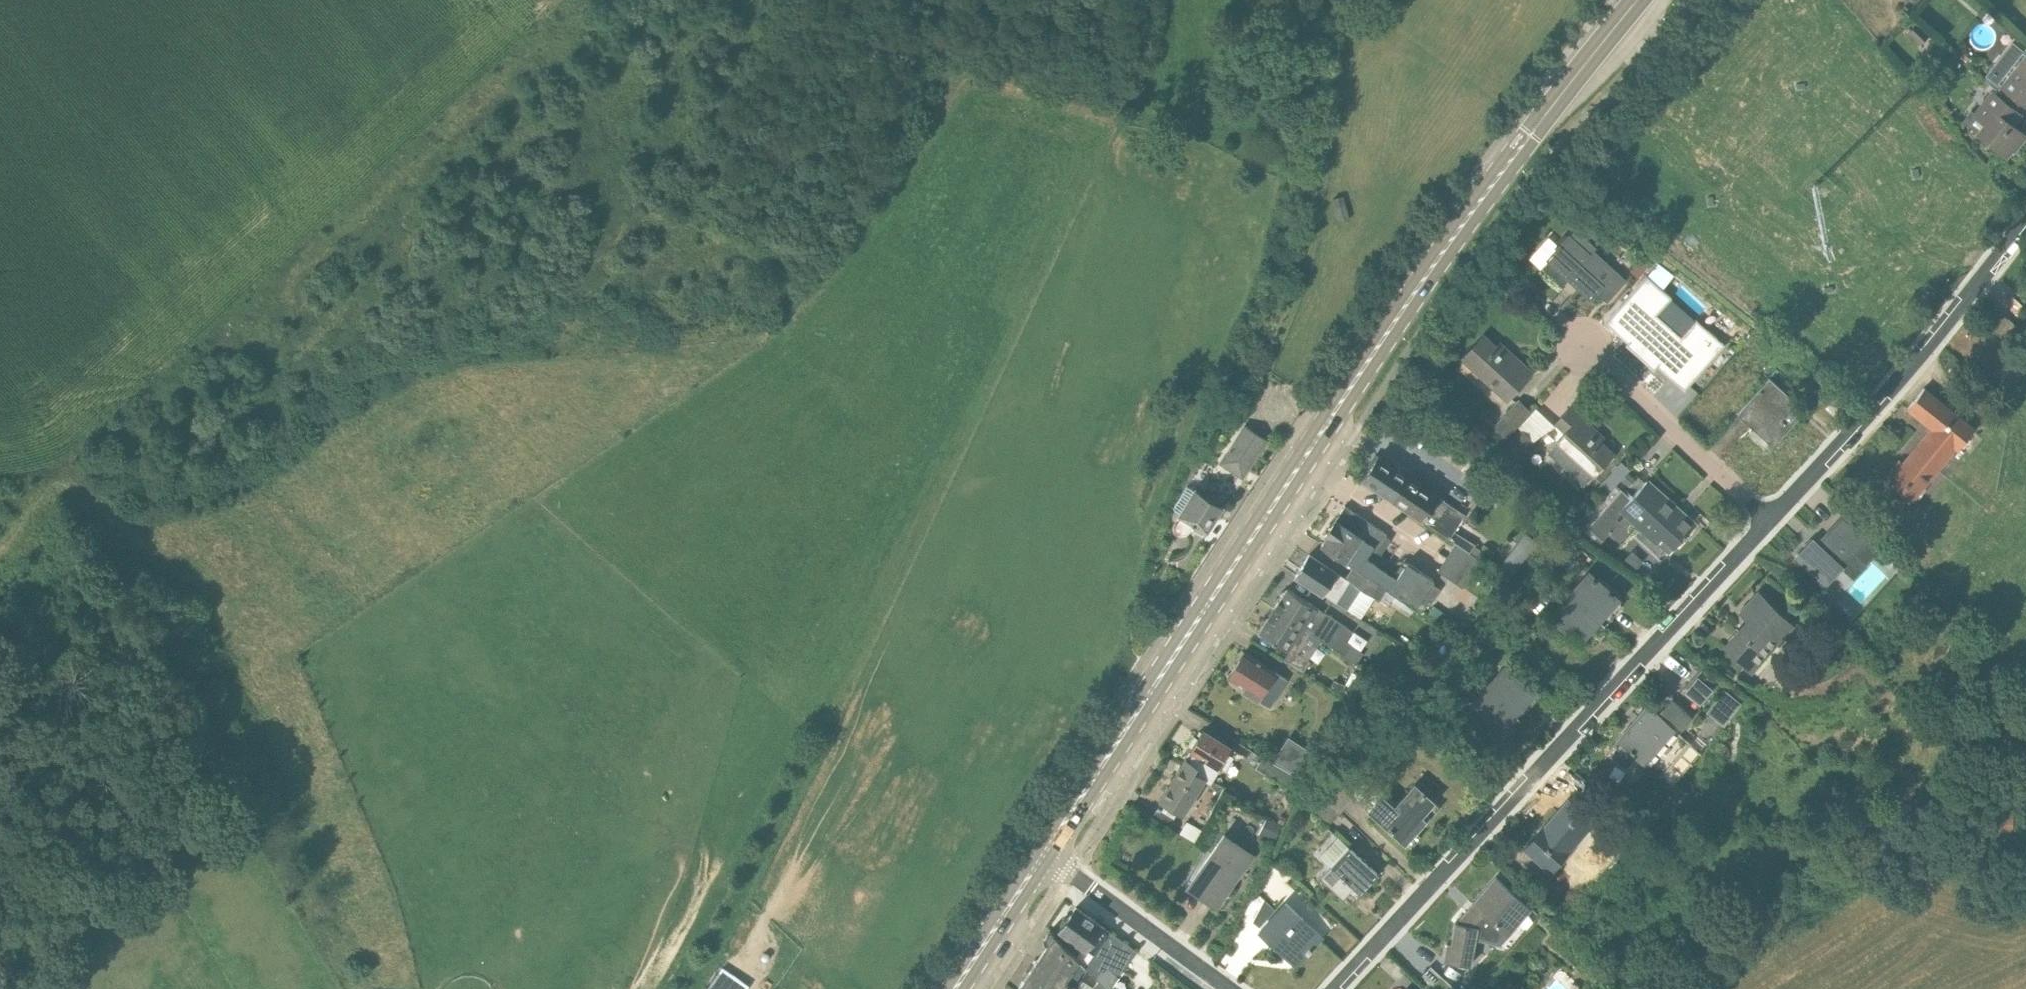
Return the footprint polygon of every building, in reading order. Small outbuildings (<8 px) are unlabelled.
[(1908,35),(1921,47),(1930,36),(1917,24),(1908,35)] [(2021,71),(2012,63),(1995,83),(2016,102),(2025,90),(2025,66),(2021,71)] [(2006,155),(2012,147),(2022,136),(2007,124),(2013,116),(1987,95),(1973,113),(1984,122),(1976,133),(2006,155)] [(1824,187),(1818,194),(1827,201),(1833,194),(1824,187)] [(1344,197),(1333,199),(1340,223),(1351,220),(1344,197)] [(1559,247),(1549,237),(1529,258),(1540,268),(1548,260),(1590,298),(1597,291),(1607,299),(1625,279),(1595,252),(1595,248),(1575,229),(1559,247)] [(1641,281),(1645,277),(1643,276),(1655,263),(1633,246),(1620,259),(1633,269),(1630,272),(1641,281)] [(1672,297),(1647,275),(1606,320),(1629,340),(1625,344),(1654,370),(1658,365),(1684,389),(1725,345),(1697,319),(1681,336),(1657,314),(1672,297)] [(1507,356),(1484,335),(1462,358),(1508,399),(1532,372),(1510,352),(1507,356)] [(1770,378),(1751,399),(1737,413),(1773,446),(1800,416),(1782,399),(1787,393),(1770,378)] [(1932,428),(1954,446),(1959,449),(1974,429),(1924,388),(1907,408),(1932,428)] [(1496,449),(1530,410),(1519,400),(1485,439),(1496,449)] [(1996,415),(2004,422),(2015,408),(2007,402),(1996,415)] [(1585,486),(1594,476),(1604,465),(1606,467),(1614,459),(1611,457),(1613,455),(1588,432),(1593,427),(1571,407),(1546,434),(1557,443),(1548,454),(1585,486)] [(1245,425),(1220,462),(1242,477),(1267,440),(1245,425)] [(1895,466),(1885,478),(1916,502),(1917,500),(1919,502),(1926,492),(1923,489),(1954,446),(1932,428),(1899,468),(1895,466)] [(1495,460),(1506,470),(1533,440),(1521,430),(1495,460)] [(1363,478),(1380,489),(1458,542),(1457,544),(1470,554),(1475,546),(1455,532),(1466,515),(1375,455),(1368,465),(1371,467),(1363,478)] [(1627,460),(1601,479),(1608,488),(1634,469),(1627,460)] [(1630,500),(1621,492),(1621,491),(1587,528),(1602,542),(1620,523),(1617,520),(1623,513),(1657,545),(1669,555),(1675,549),(1674,548),(1696,524),(1683,512),(1679,516),(1673,511),(1676,508),(1664,497),(1663,498),(1657,493),(1659,492),(1647,481),(1630,500)] [(1207,530),(1223,506),(1198,490),(1197,492),(1187,485),(1174,506),(1183,512),(1176,522),(1175,524),(1175,528),(1175,530),(1176,532),(1177,533),(1180,534),(1182,534),(1186,533),(1187,533),(1194,521),(1196,523),(1194,526),(1203,532),(1205,529),(1207,530)] [(1321,544),(1355,566),(1388,587),(1397,593),(1416,606),(1421,599),(1431,606),(1442,590),(1433,584),(1435,581),(1407,563),(1397,578),(1378,565),(1383,558),(1375,553),(1387,534),(1345,505),(1333,522),(1329,524),(1326,528),(1327,532),(1325,535),(1327,536),(1321,544)] [(1798,556),(1795,558),(1827,588),(1845,568),(1843,566),(1854,554),(1866,565),(1879,551),(1869,541),(1869,540),(1843,516),(1817,544),(1813,540),(1808,545),(1805,543),(1796,554),(1798,556)] [(1516,541),(1497,566),(1513,578),(1531,553),(1516,541)] [(1438,572),(1463,589),(1482,561),(1470,554),(1457,544),(1438,572)] [(1363,590),(1379,600),(1388,587),(1355,566),(1347,579),(1309,554),(1295,575),(1349,610),(1363,590)] [(1589,574),(1571,595),(1598,619),(1617,598),(1589,574)] [(1389,606),(1391,602),(1397,593),(1388,587),(1379,600),(1389,606)] [(1359,665),(1365,655),(1346,642),(1353,631),(1287,588),(1285,591),(1281,593),(1280,598),(1273,609),(1321,640),(1320,641),(1359,665)] [(1726,646),(1753,671),(1794,627),(1757,592),(1740,611),(1750,620),(1726,646)] [(1598,619),(1571,595),(1551,616),(1580,640),(1598,620),(1604,625),(1598,619)] [(1460,624),(1434,605),(1428,614),(1455,632),(1460,624)] [(1303,674),(1311,662),(1308,660),(1320,641),(1321,640),(1273,609),(1266,619),(1262,622),(1262,626),(1259,630),(1290,650),(1283,661),(1303,674)] [(1286,679),(1244,652),(1229,675),(1244,683),(1240,689),(1268,706),(1286,679)] [(1486,689),(1520,719),(1514,714),(1533,693),(1504,669),(1486,689)] [(1335,680),(1334,682),(1332,687),(1342,692),(1345,686),(1335,680)] [(1520,719),(1486,689),(1467,711),(1495,735),(1514,714),(1520,719)] [(1725,693),(1709,714),(1725,725),(1740,704),(1725,693)] [(1619,740),(1646,763),(1661,776),(1691,743),(1670,724),(1673,720),(1683,729),(1693,718),(1672,701),(1659,716),(1648,707),(1619,740)] [(1213,780),(1232,748),(1203,730),(1191,750),(1193,751),(1188,759),(1186,758),(1184,761),(1213,780)] [(1289,739),(1275,760),(1306,780),(1320,759),(1289,739)] [(1255,769),(1296,793),(1304,781),(1262,757),(1255,769)] [(1160,799),(1183,813),(1185,815),(1205,781),(1211,783),(1213,780),(1184,761),(1160,799)] [(1322,797),(1340,814),(1355,797),(1335,778),(1319,795),(1322,797)] [(1383,795),(1369,810),(1407,844),(1408,843),(1407,842),(1429,817),(1430,818),(1440,807),(1429,797),(1434,791),(1421,779),(1416,785),(1415,784),(1395,807),(1383,795)] [(1329,825),(1340,814),(1322,797),(1319,795),(1317,793),(1307,804),(1329,825)] [(2020,806),(1993,805),(1992,831),(2013,832),(2014,818),(2019,819),(2020,806)] [(1543,827),(1525,849),(1554,875),(1573,854),(1570,851),(1585,834),(1559,811),(1544,828),(1543,827)] [(1282,815),(1278,823),(1283,825),(1286,818),(1282,815)] [(1259,835),(1274,843),(1282,826),(1266,819),(1259,835)] [(1252,855),(1240,846),(1224,834),(1193,877),(1205,886),(1201,893),(1216,904),(1252,855)] [(1320,878),(1343,900),(1355,888),(1361,893),(1378,874),(1348,847),(1320,878)] [(1447,945),(1444,960),(1469,964),(1475,936),(1497,941),(1505,932),(1509,935),(1531,910),(1496,878),(1457,922),(1456,922),(1452,946),(1447,945)] [(1252,922),(1259,928),(1275,910),(1264,900),(1252,922)] [(1295,967),(1323,937),(1284,902),(1257,932),(1295,967)] [(1136,950),(1116,936),(1076,907),(1068,918),(1064,918),(1060,923),(1061,927),(1060,930),(1094,954),(1088,962),(1110,986),(1136,950)] [(1081,983),(1089,971),(1107,988),(1108,988),(1110,986),(1088,962),(1085,966),(1054,933),(1030,970),(1026,971),(1023,977),(1023,980),(1018,988),(1089,988),(1081,983)] [(720,973),(708,988),(743,988),(720,973)]
